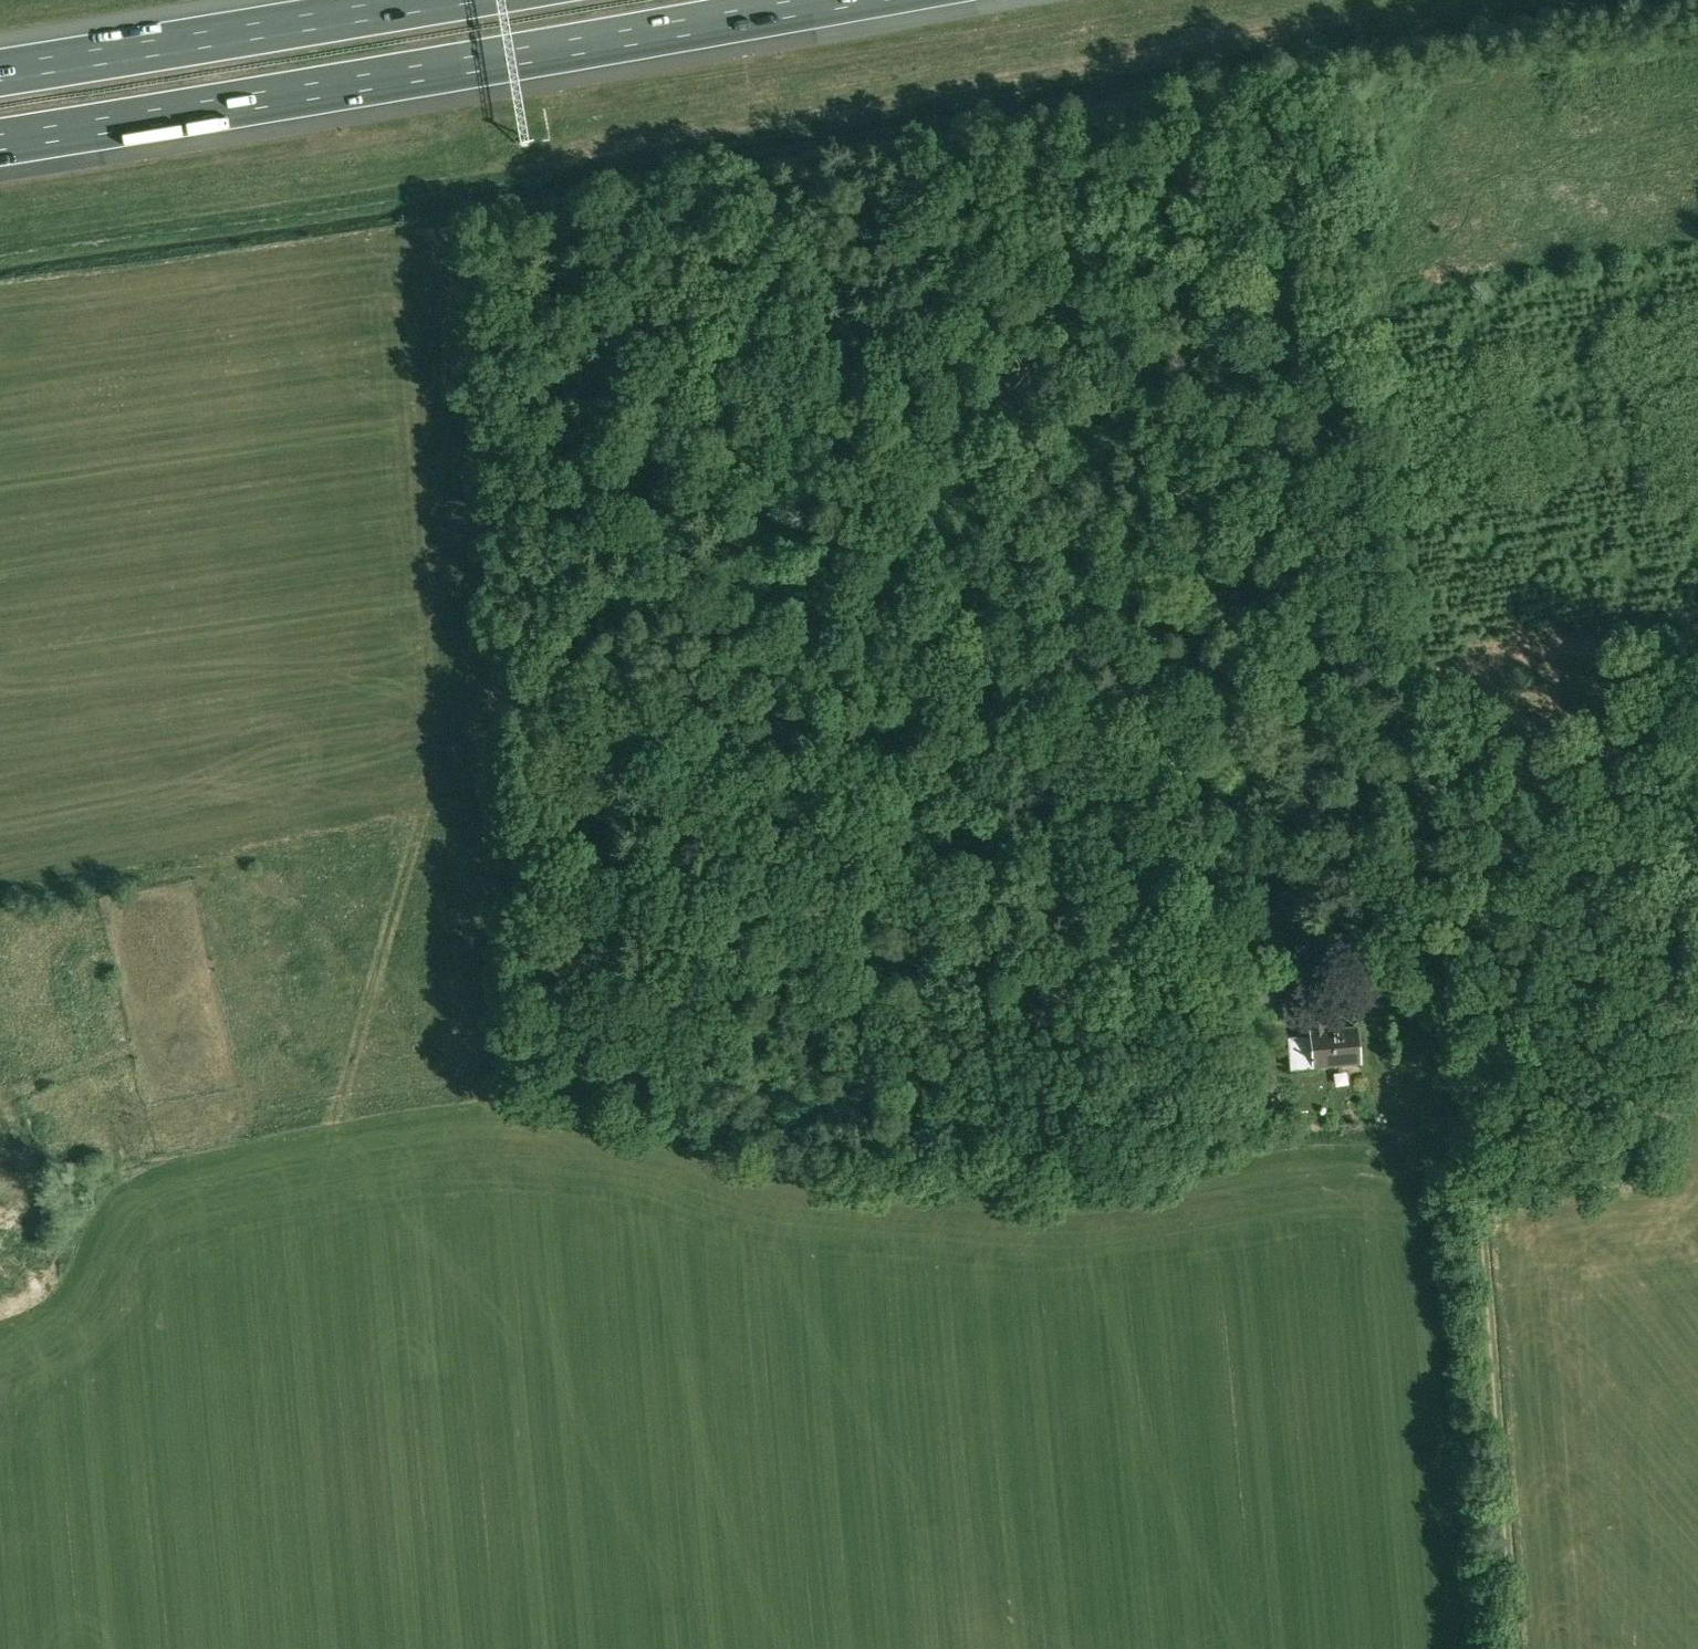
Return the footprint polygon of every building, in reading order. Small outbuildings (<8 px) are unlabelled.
[(849,36),(871,34),(870,21),(848,24),(849,36)] [(1285,984),(1257,986),(1245,987),(1247,1003),(1287,998),(1285,984)] [(1291,1069),(1360,1063),(1356,1027),(1327,1030),(1325,1004),(1308,1006),(1311,1036),(1289,1038),(1291,1069)]
